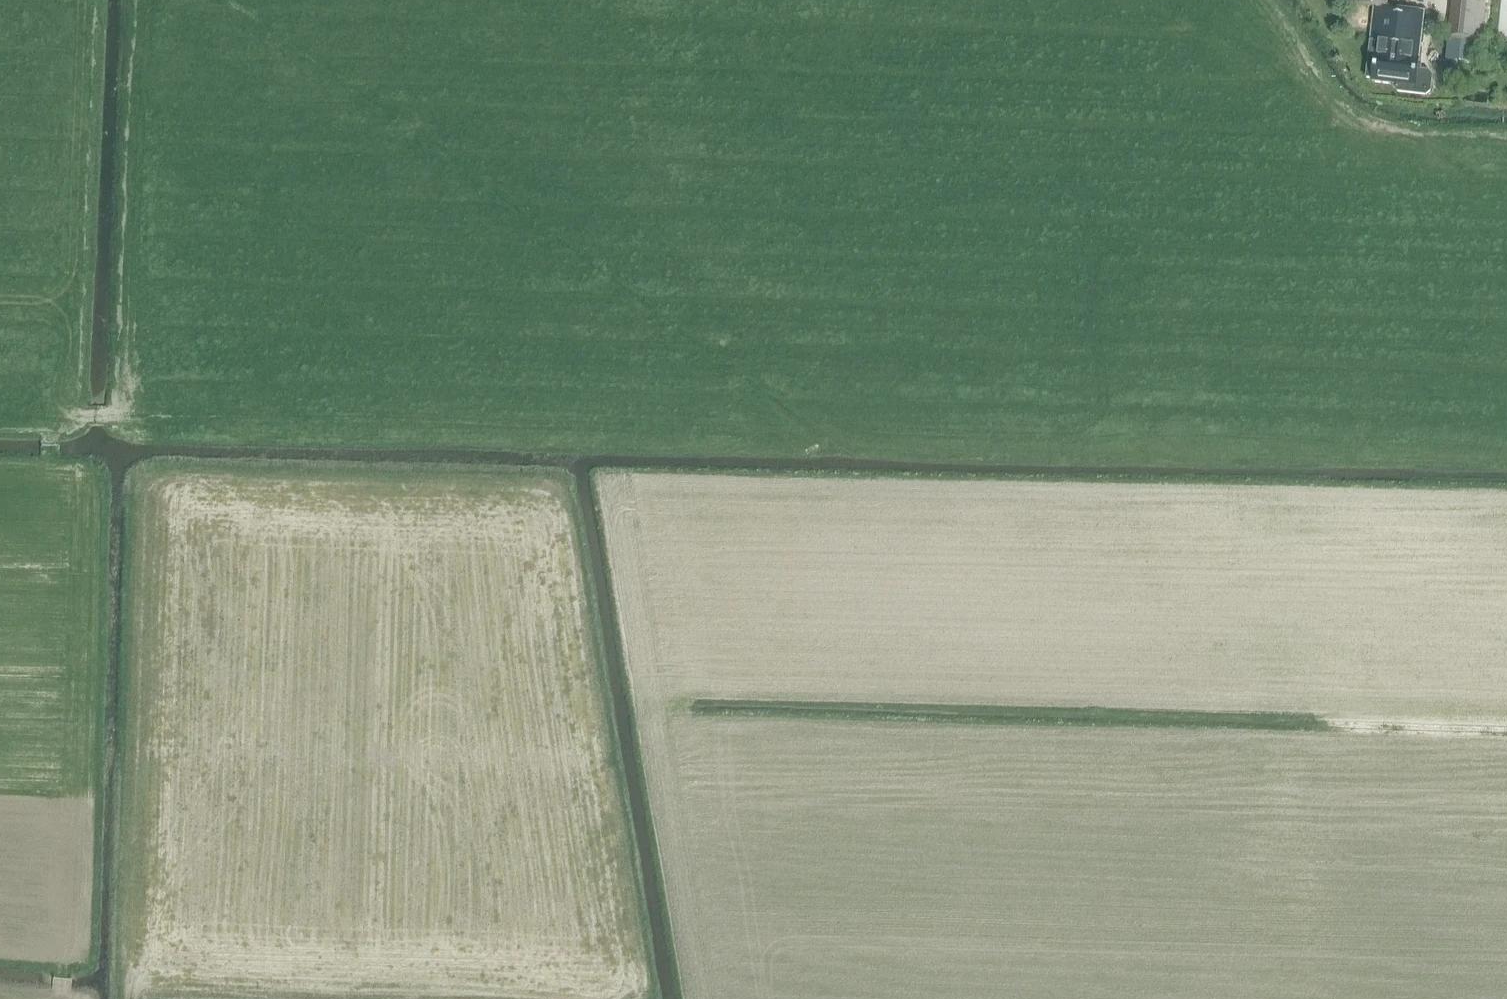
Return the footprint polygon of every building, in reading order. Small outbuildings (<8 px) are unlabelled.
[(1394,9),(1396,0),(1347,0),(1346,4),(1374,7),(1394,9)] [(1501,0),(1452,0),(1445,55),(1487,60),(1489,41),(1497,42),(1501,0)] [(1497,42),(1506,43),(1506,0),(1501,0),(1497,42)] [(1371,80),(1371,82),(1392,84),(1392,87),(1396,93),(1425,96),(1431,92),(1433,76),(1428,70),(1416,69),(1423,12),(1394,9),(1374,7),(1368,55),(1365,79),(1371,80)]
